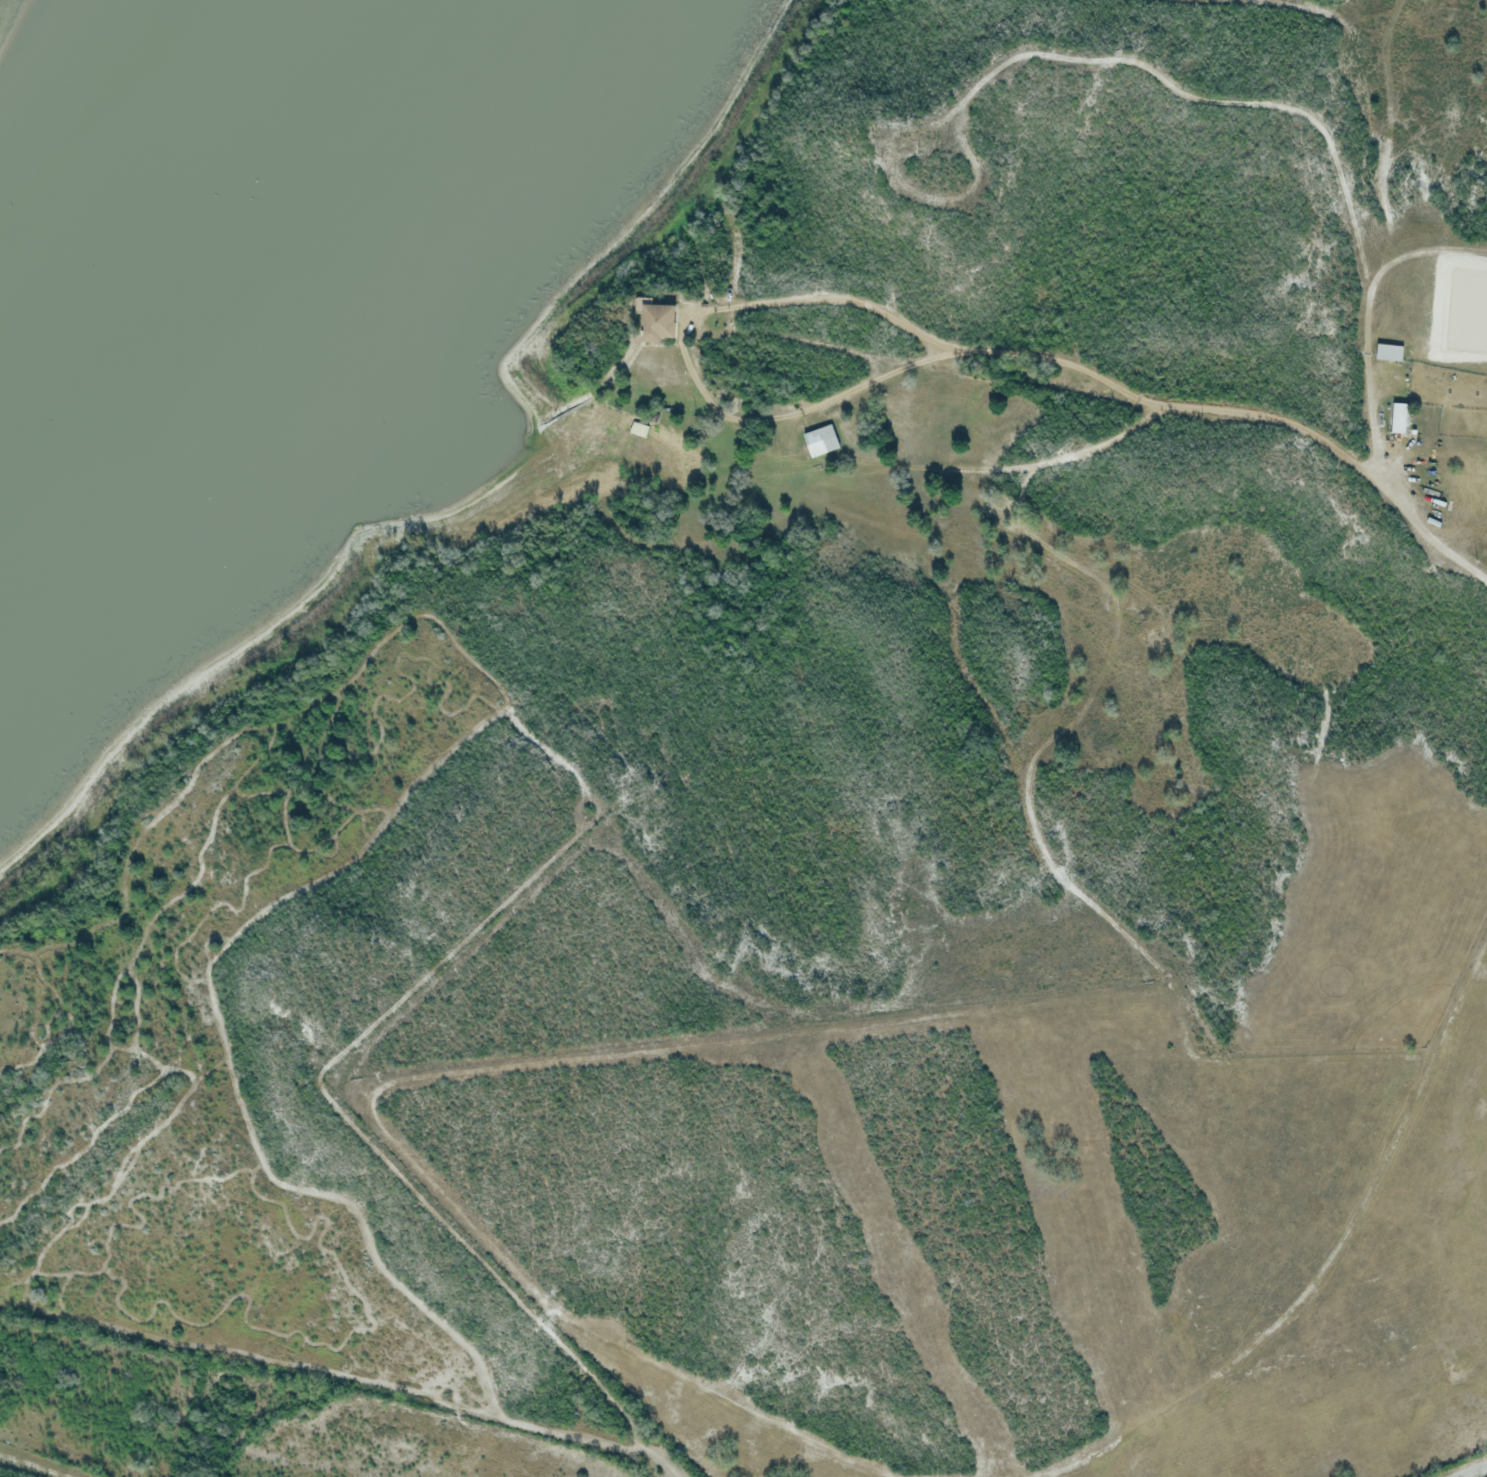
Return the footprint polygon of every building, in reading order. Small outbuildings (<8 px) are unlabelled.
[(638,340),(638,305),(674,305),(674,340),(638,340)] [(1403,345),(1403,361),(1377,361),(1377,345),(1403,345)] [(1392,433),(1392,404),(1411,404),(1411,433),(1392,433)] [(832,424),(840,449),(811,459),(802,434),(832,424)]
